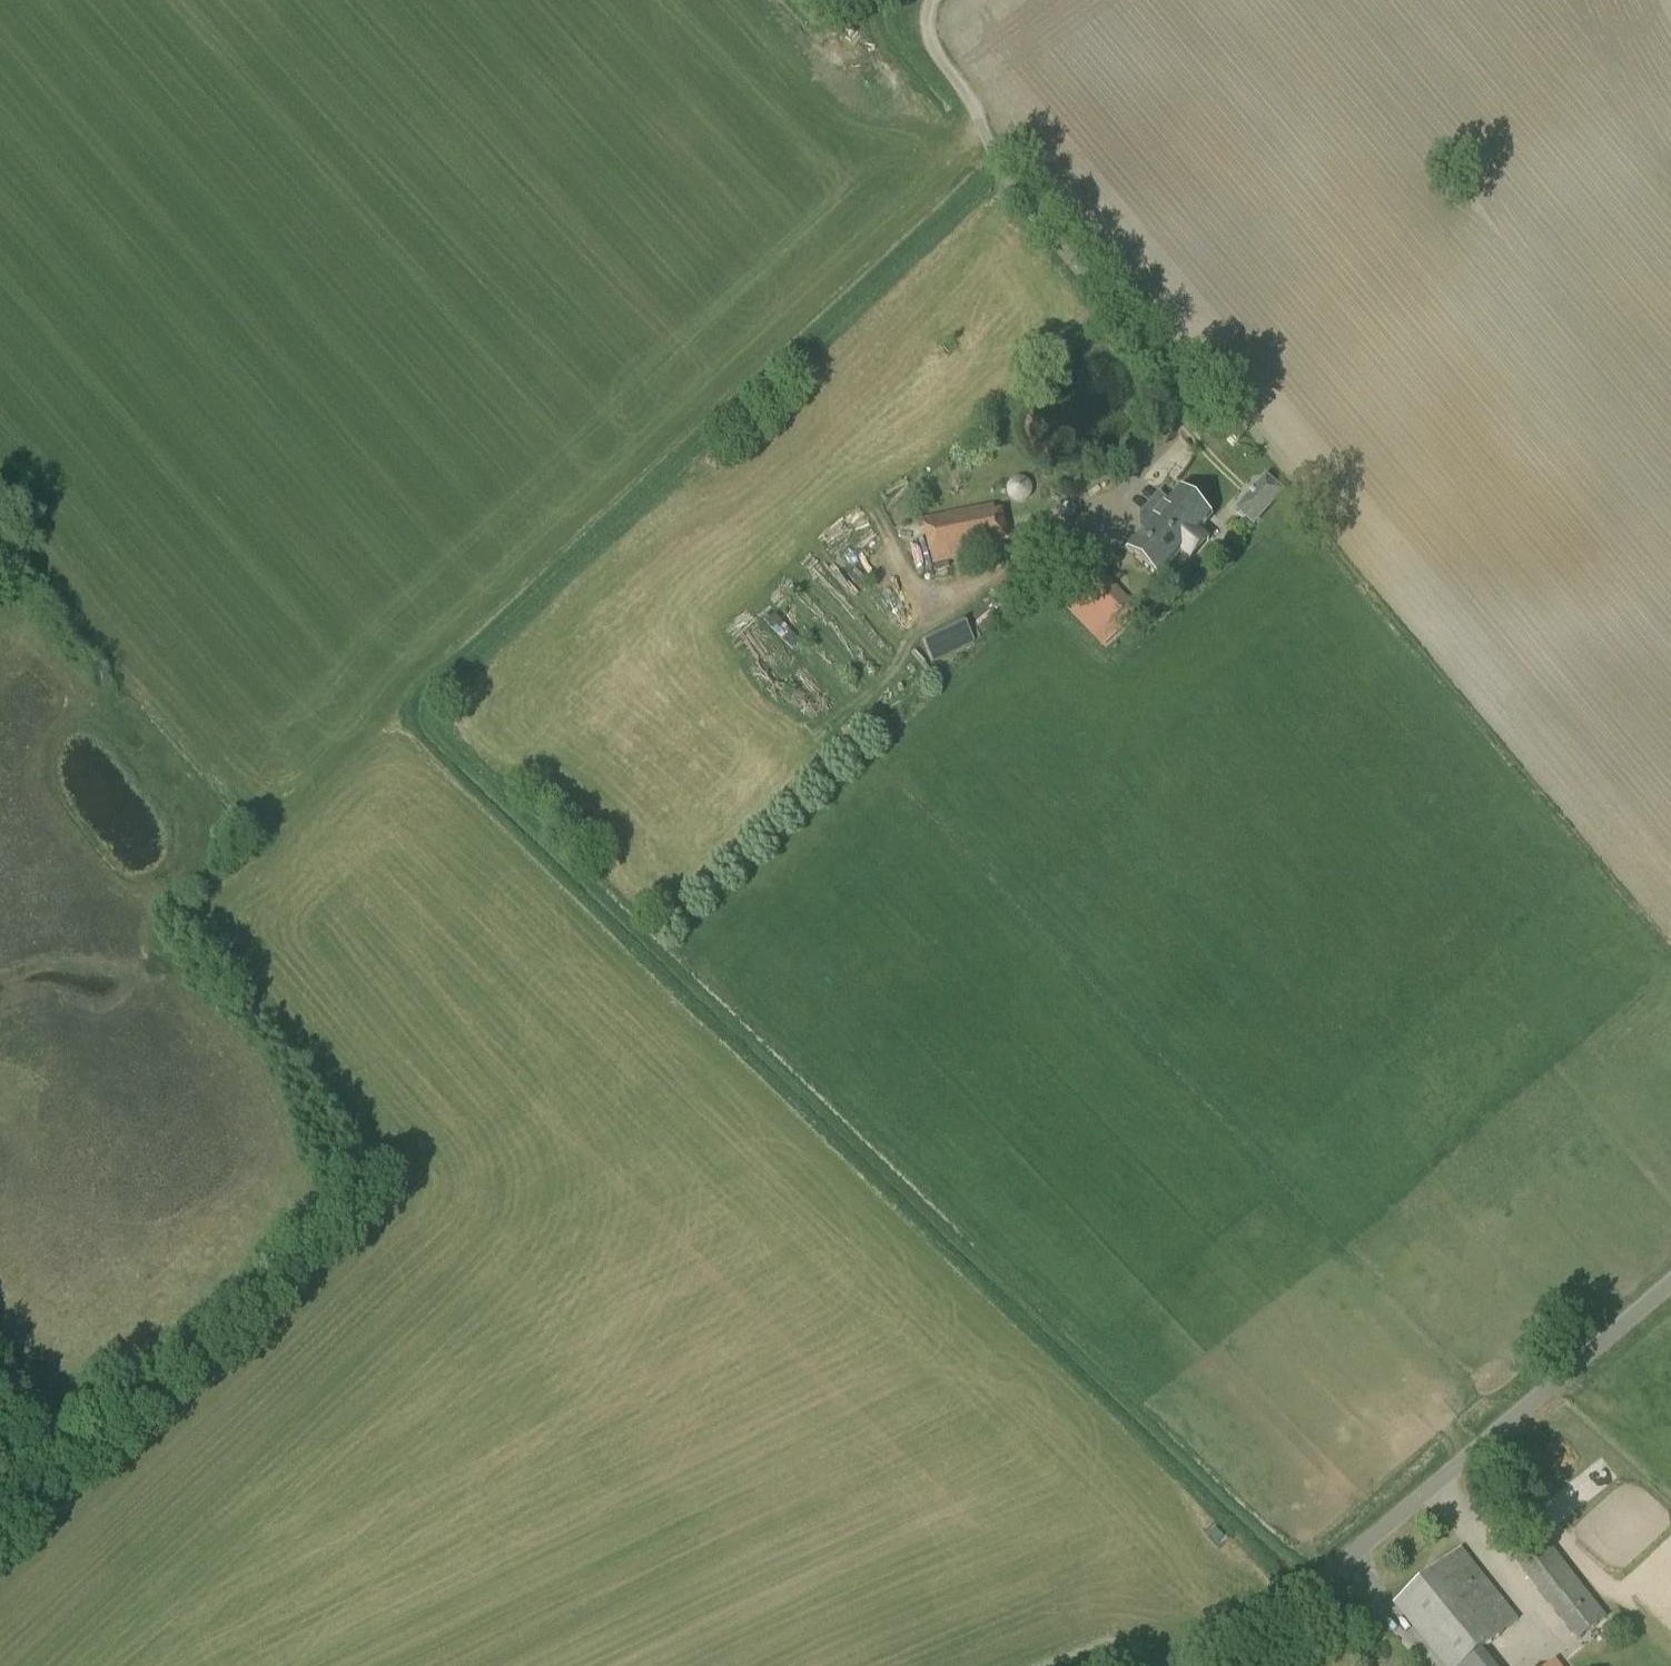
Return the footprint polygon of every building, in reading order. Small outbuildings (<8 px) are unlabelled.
[(1265,476),(1243,502),(1263,519),(1285,494),(1265,476)] [(1177,491),(1147,527),(1180,554),(1190,563),(1207,543),(1197,534),(1210,519),(1177,491)] [(923,520),(925,528),(932,566),(1003,552),(1002,545),(1009,543),(1002,510),(995,511),(994,506),(938,517),(923,520)] [(1127,551),(1159,579),(1172,564),(1172,563),(1180,554),(1147,527),(1143,532),(1127,551)] [(1136,616),(1129,607),(1132,604),(1089,558),(1054,591),(1097,636),(1095,638),(1103,646),(1136,616)] [(1576,1641),(1606,1618),(1542,1537),(1513,1560),(1576,1641)] [(1485,1649),(1519,1620),(1460,1548),(1392,1604),(1441,1665),(1498,1665),(1485,1649)]
